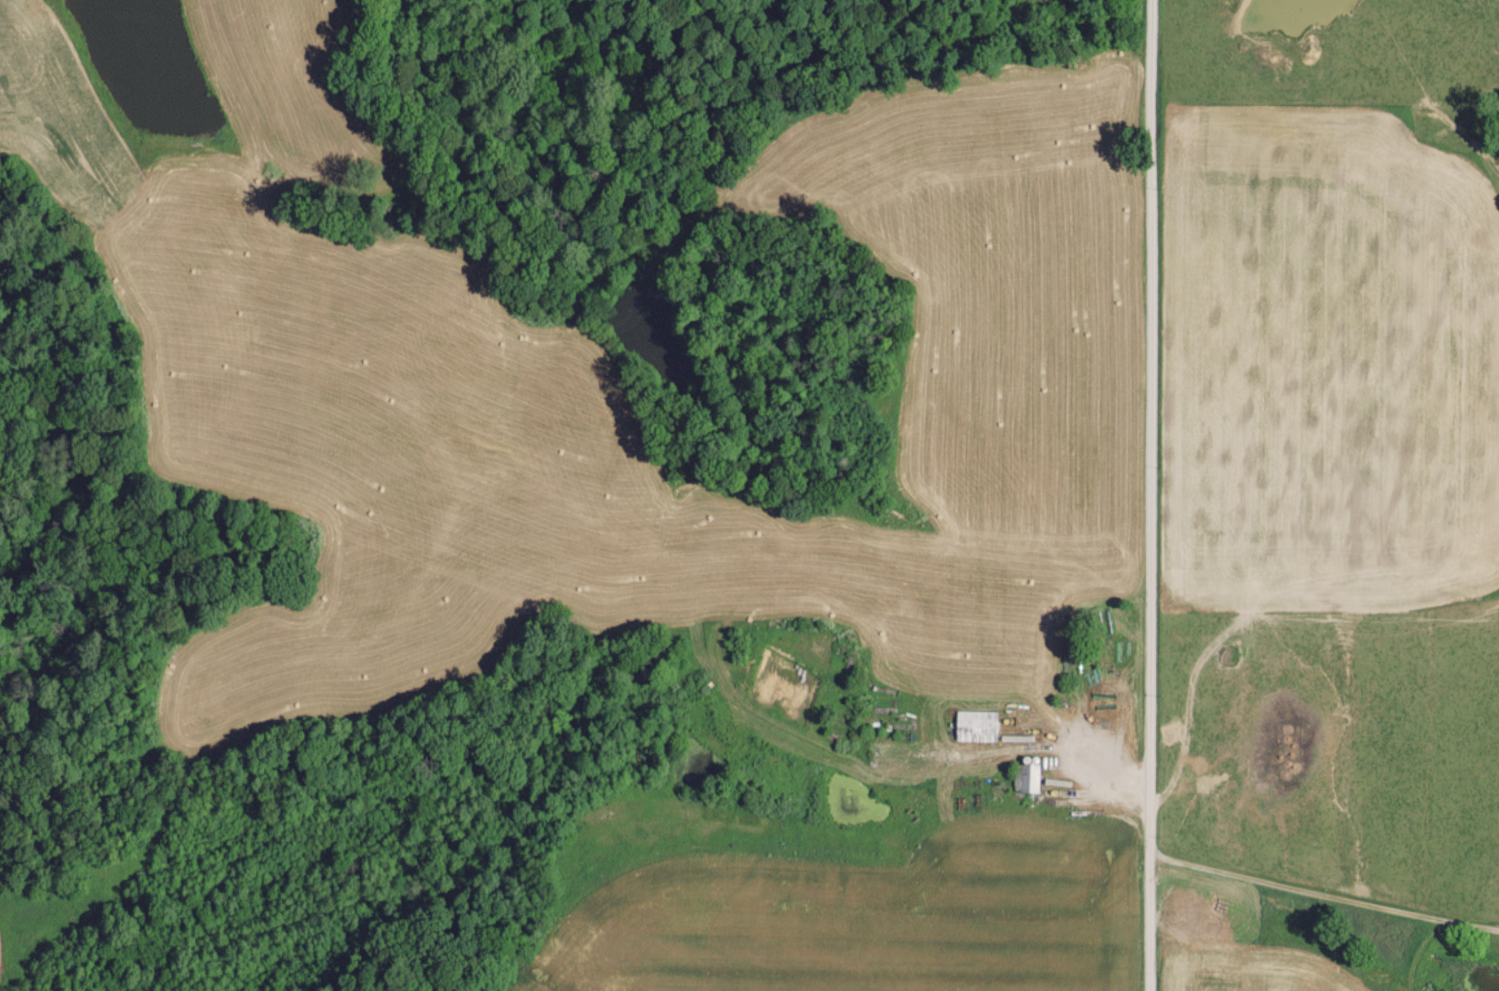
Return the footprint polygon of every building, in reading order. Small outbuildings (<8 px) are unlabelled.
[(955,740),(995,742),(996,711),(956,710),(955,740)]
